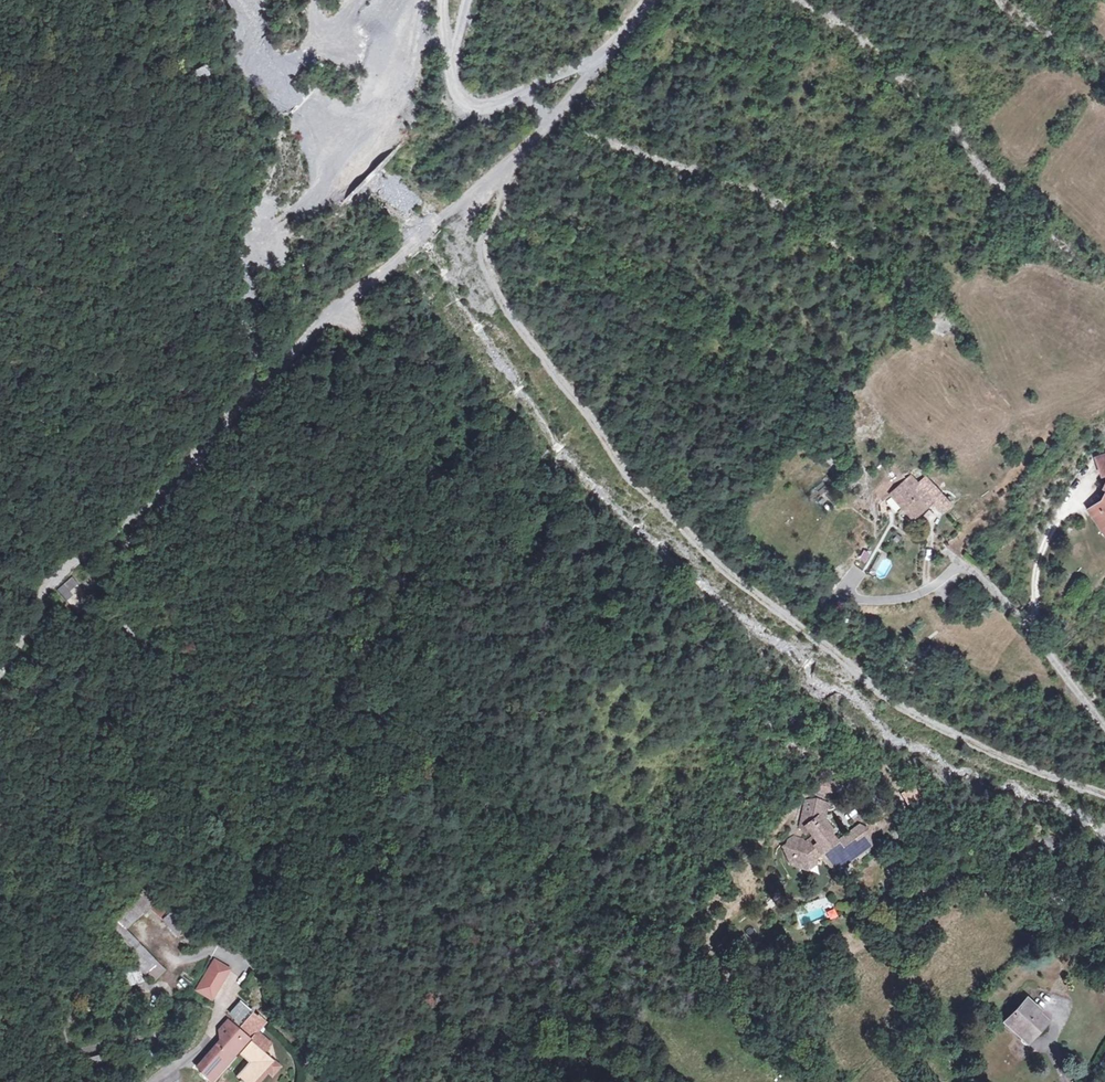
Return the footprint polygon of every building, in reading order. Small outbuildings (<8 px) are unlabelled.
[(196,77),(206,73),(204,65),(193,69),(196,77)] [(1099,508),(1088,517),(1091,522),(1084,527),(1095,541),(1104,533),(1104,462),(1104,461),(1086,469),(1093,487),(1097,485),(1102,489),(1096,499),(1102,503),(1099,508)] [(900,488),(914,502),(907,511),(915,519),(931,501),(943,510),(925,493),(909,478),(900,488)] [(909,478),(925,493),(943,510),(952,499),(949,496),(909,478)] [(1088,517),(1081,522),(1084,527),(1091,522),(1088,517)] [(1095,541),(1100,548),(1104,544),(1104,533),(1095,541)] [(59,591),(68,602),(82,589),(73,578),(59,591)] [(819,804),(804,804),(801,815),(811,817),(820,828),(826,806),(819,804)] [(813,836),(808,841),(805,850),(794,839),(787,845),(790,859),(796,864),(794,866),(799,870),(820,857),(827,866),(846,848),(859,830),(835,848),(820,828),(811,817),(801,815),(798,826),(804,833),(808,831),(813,836)] [(859,830),(846,848),(827,866),(833,871),(839,866),(845,870),(864,856),(864,849),(873,843),(865,832),(859,830)] [(133,894),(92,925),(132,985),(145,976),(113,928),(129,916),(132,917),(148,906),(133,894)] [(163,920),(153,927),(165,943),(176,936),(163,920)] [(205,994),(192,983),(176,1001),(189,1012),(205,994)] [(1025,992),(1001,1013),(1021,1035),(1043,1015),(1036,1007),(1040,1003),(1036,1000),(1034,1001),(1025,992)] [(199,1054),(189,1063),(186,1059),(166,1077),(169,1081),(168,1081),(192,1081),(207,1069),(218,1081),(217,1081),(240,1081),(243,1079),(236,1070),(242,1065),(228,1050),(247,1033),(237,1022),(222,1036),(217,1032),(196,1050),(199,1054)]
